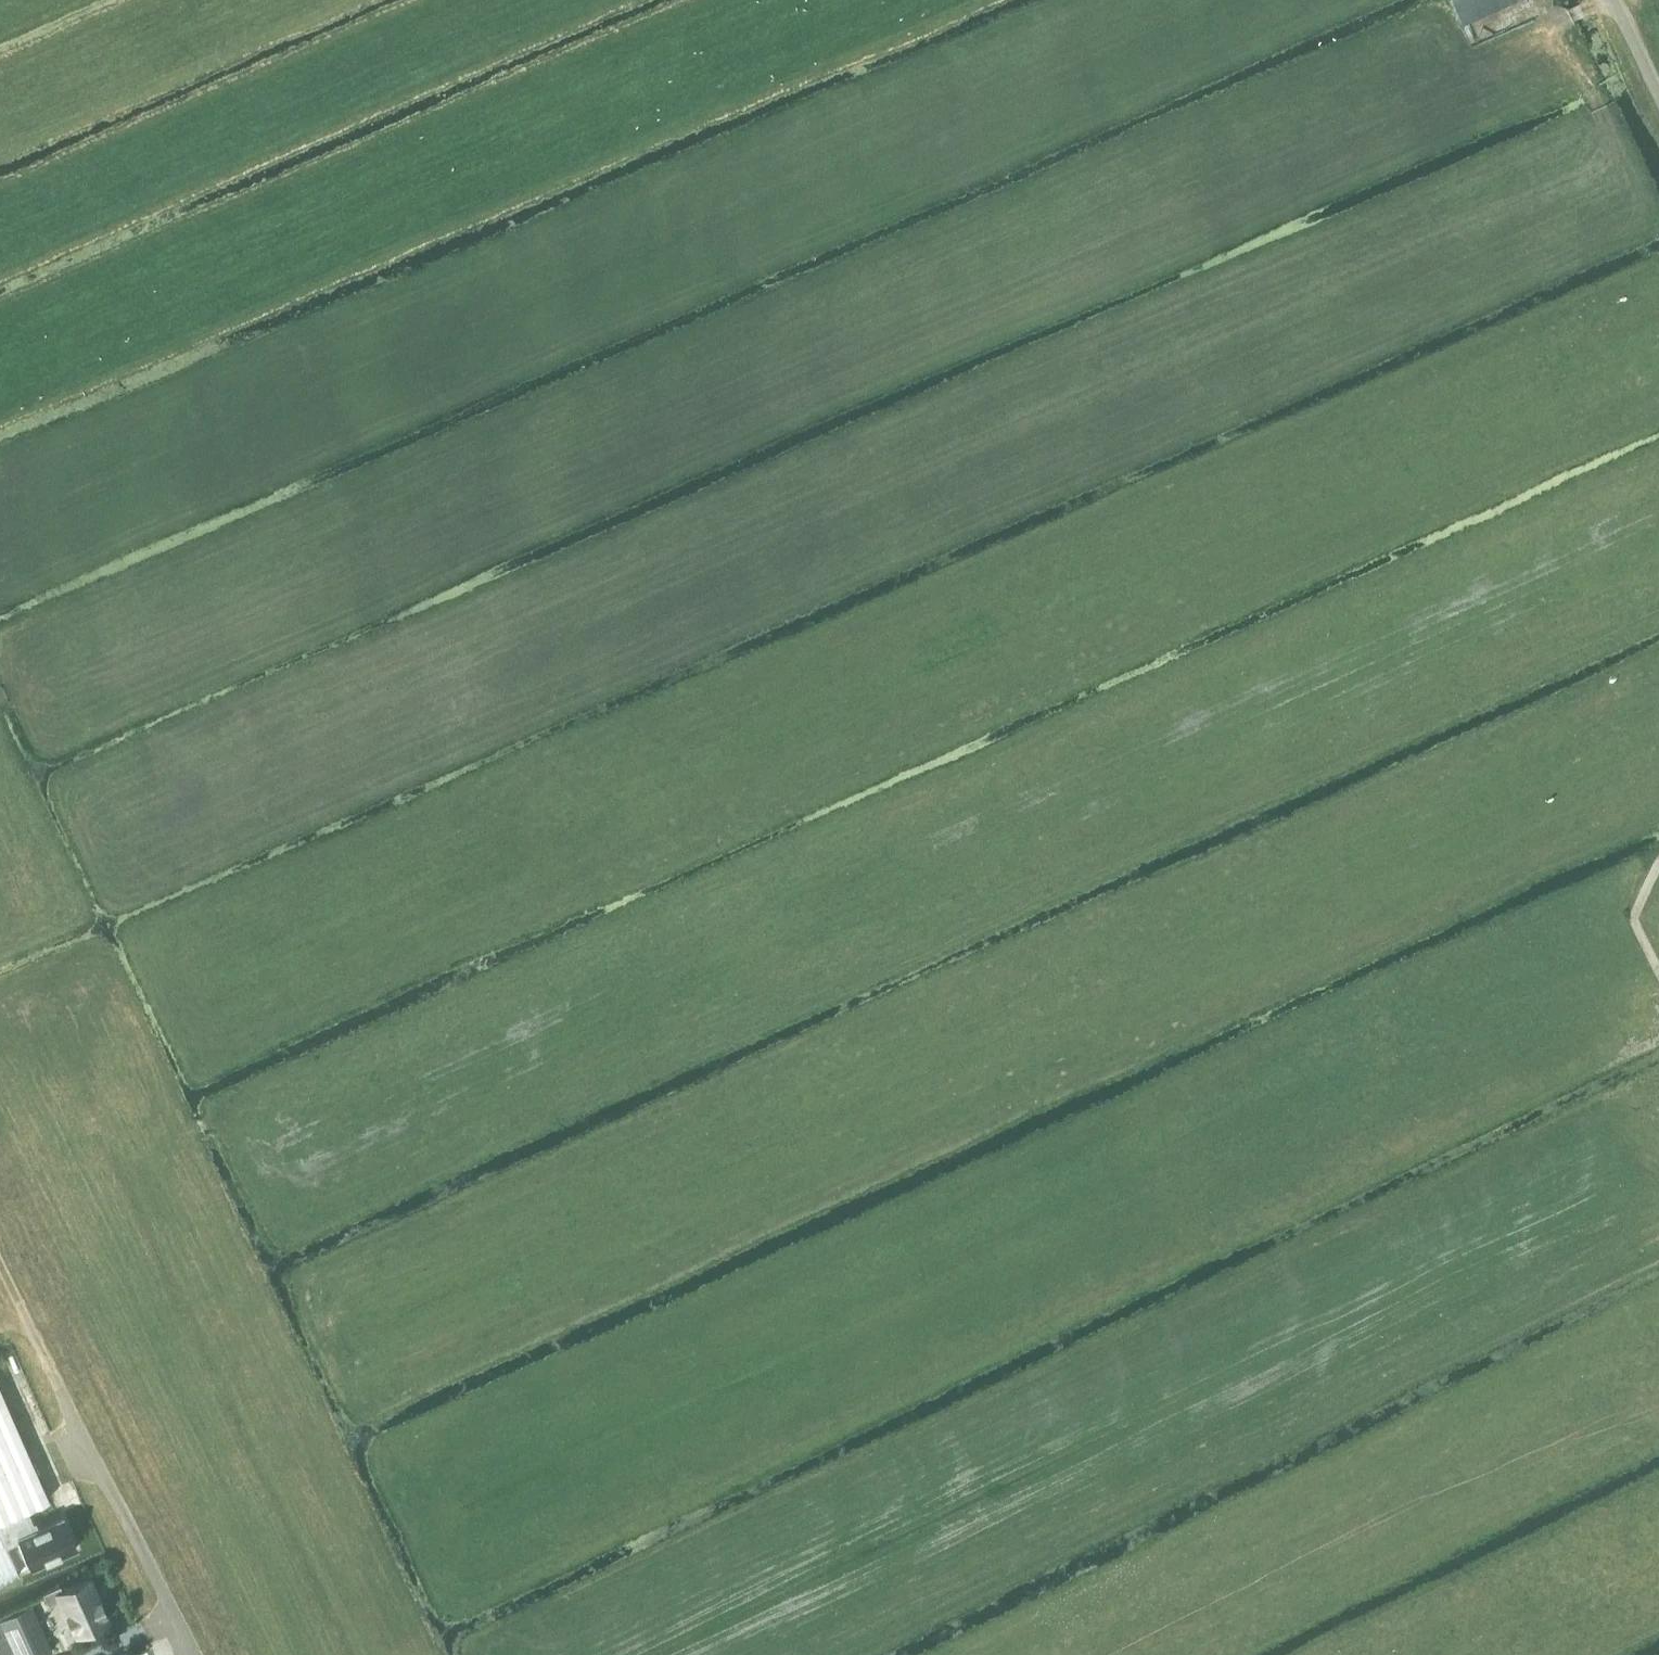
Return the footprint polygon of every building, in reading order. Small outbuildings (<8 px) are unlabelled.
[(1458,21),(1503,1),(1503,0),(1449,0),(1458,21)] [(26,1509),(49,1499),(0,1388),(0,1521),(26,1509)] [(20,1539),(33,1567),(76,1548),(63,1518),(35,1530),(26,1509),(0,1521),(0,1531),(6,1545),(20,1539)] [(0,1531),(0,1581),(17,1574),(19,1573),(6,1545),(0,1531)] [(49,1604),(61,1598),(77,1634),(109,1619),(90,1578),(63,1590),(60,1584),(44,1592),(49,1604)] [(0,1621),(0,1654),(2,1654),(14,1649),(17,1654),(43,1654),(53,1651),(32,1605),(0,1619),(1,1621),(0,1621)]
